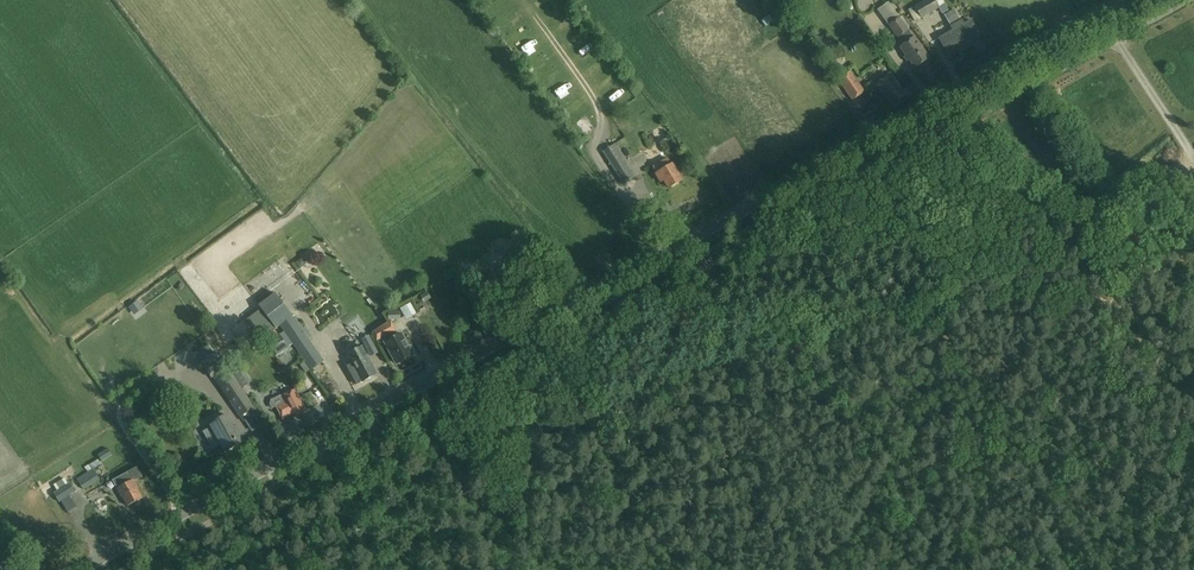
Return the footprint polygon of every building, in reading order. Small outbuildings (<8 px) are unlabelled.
[(792,0),(770,0),(781,14),(795,4),(792,0)] [(908,10),(914,22),(939,8),(942,14),(948,11),(943,0),(928,0),(908,10)] [(902,44),(905,44),(900,47),(916,68),(929,58),(913,37),(888,2),(877,10),(898,38),(899,38),(899,40),(902,44)] [(944,14),(953,31),(939,39),(948,55),(980,37),(971,21),(965,24),(962,20),(960,21),(954,9),(944,14)] [(762,26),(767,33),(775,27),(770,20),(762,26)] [(838,80),(852,100),(865,92),(851,71),(838,80)] [(877,82),(884,92),(895,108),(913,95),(908,87),(903,91),(897,82),(890,72),(877,82)] [(1101,91),(1084,101),(1089,109),(1106,99),(1101,91)] [(1059,101),(1063,108),(1080,100),(1076,92),(1059,101)] [(1074,103),(1065,107),(1069,113),(1077,109),(1074,103)] [(1091,125),(1100,119),(1097,114),(1088,121),(1091,125)] [(673,146),(668,138),(659,144),(664,151),(673,146)] [(602,152),(623,185),(636,177),(615,144),(602,152)] [(652,167),(656,174),(661,182),(664,180),(669,188),(682,181),(668,158),(652,167)] [(302,258),(296,263),(300,268),(304,265),(304,261),(302,258)] [(445,268),(429,280),(436,289),(452,277),(445,268)] [(292,317),(293,316),(275,293),(257,306),(260,310),(274,329),(275,330),(279,326),(292,317)] [(129,306),(134,312),(140,307),(136,301),(129,306)] [(410,302),(406,305),(412,315),(416,313),(410,302)] [(247,319),(261,338),(263,337),(274,329),(260,310),(247,319)] [(388,320),(399,319),(399,311),(387,312),(388,320)] [(292,344),(312,370),(324,361),(292,317),(279,326),(283,331),(292,344)] [(384,325),(372,333),(377,341),(389,334),(387,330),(384,325)] [(266,342),(267,342),(278,334),(275,330),(274,329),(263,337),(266,342)] [(278,334),(267,342),(277,355),(292,344),(283,331),(280,334),(279,333),(278,334)] [(401,334),(385,343),(397,364),(412,355),(412,354),(413,353),(413,350),(411,346),(409,345),(408,346),(401,334)] [(368,352),(375,348),(370,340),(363,344),(368,352)] [(377,374),(367,356),(362,346),(347,354),(352,364),(347,366),(357,385),(362,382),(377,374)] [(59,349),(61,362),(67,360),(65,348),(59,349)] [(214,377),(218,383),(241,417),(254,407),(248,398),(254,394),(246,383),(245,383),(237,371),(233,373),(218,352),(201,364),(211,378),(214,377)] [(300,365),(306,373),(310,370),(304,362),(300,365)] [(83,368),(77,371),(84,383),(90,380),(83,368)] [(283,419),(292,415),(293,418),(307,411),(296,390),(282,397),(280,395),(271,400),(270,404),(275,413),(277,414),(279,413),(283,419)] [(211,427),(203,432),(213,450),(221,446),(225,452),(244,441),(236,427),(233,428),(227,415),(210,425),(211,427)] [(102,461),(112,455),(108,448),(98,455),(102,461)] [(85,467),(88,472),(76,480),(83,490),(99,479),(93,469),(101,464),(98,459),(85,467)] [(137,467),(129,471),(113,481),(115,486),(118,485),(119,487),(117,488),(121,497),(122,496),(128,506),(143,498),(137,488),(138,488),(134,480),(142,476),(137,467)] [(70,483),(54,494),(59,502),(75,492),(70,483)] [(93,509),(105,503),(102,496),(89,502),(93,509)]
